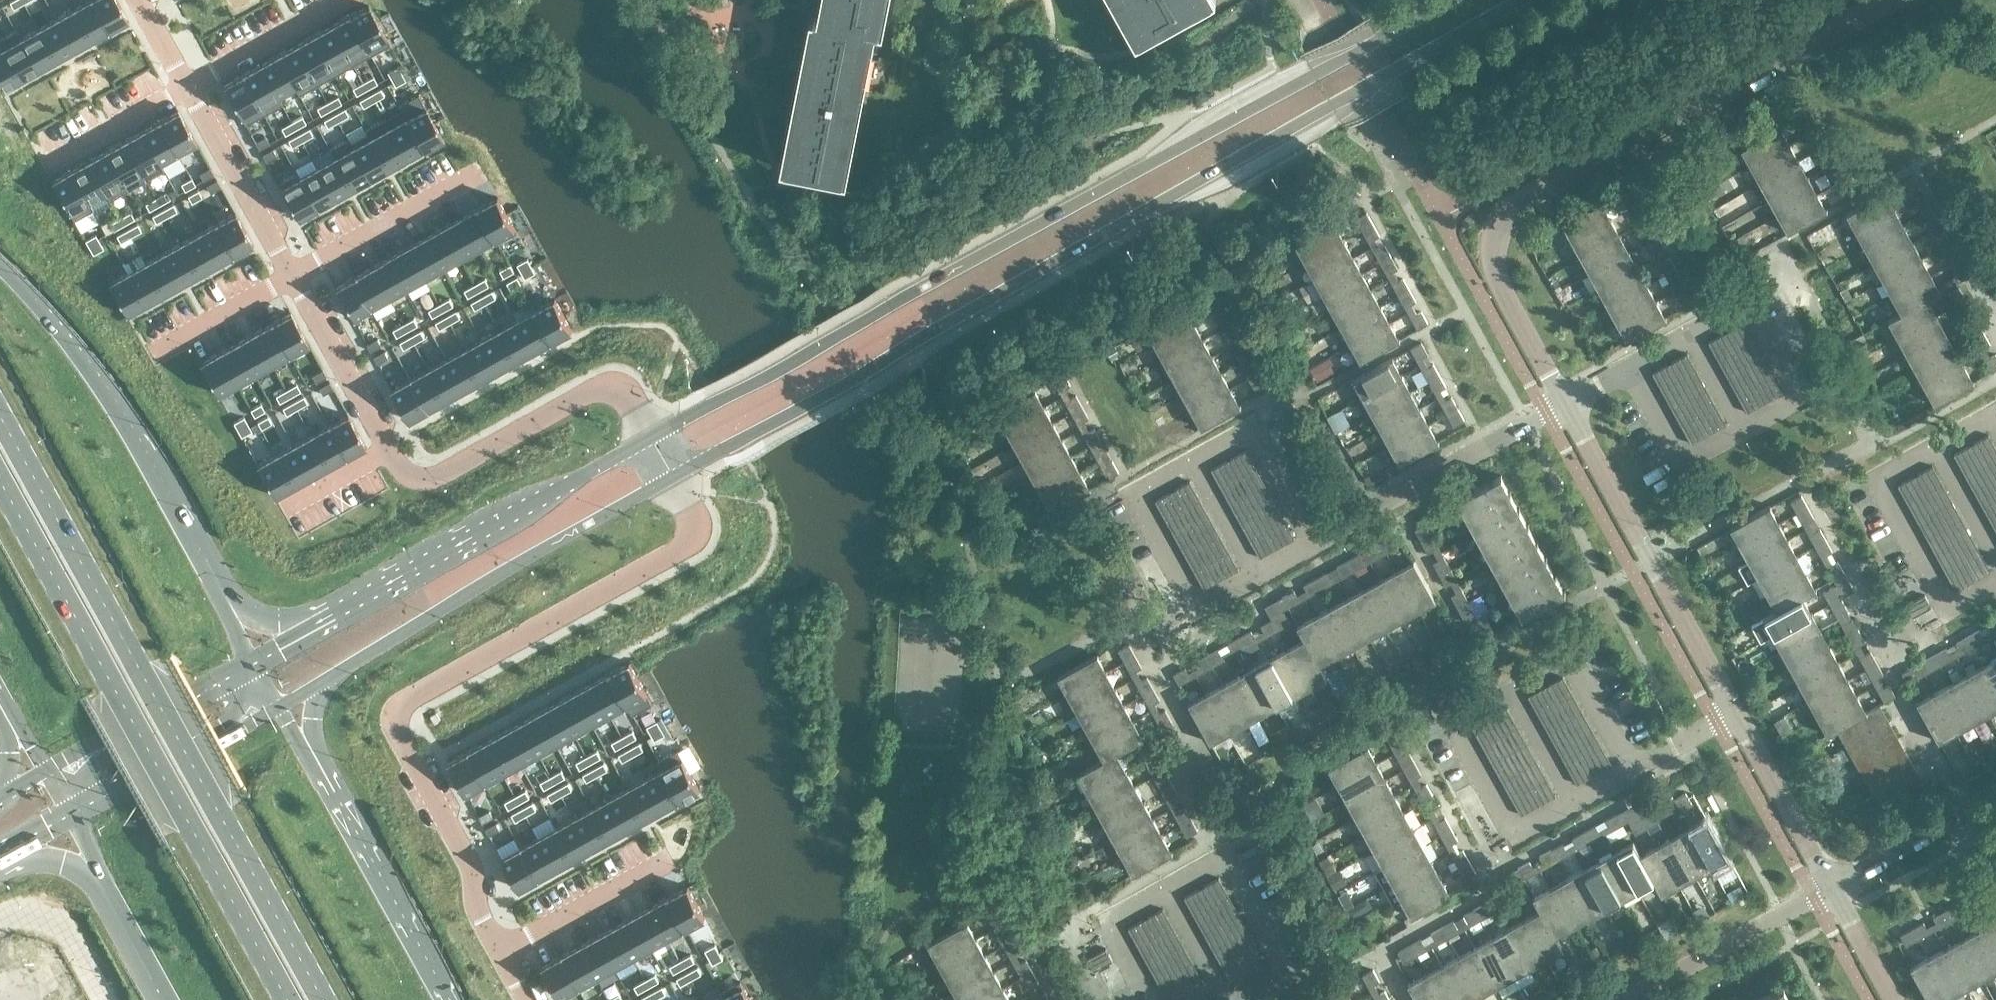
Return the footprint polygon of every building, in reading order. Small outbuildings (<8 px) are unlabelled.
[(23,0),(12,0),(10,1),(13,8),(24,2),(23,0)] [(74,8),(91,39),(109,29),(93,0),(89,0),(74,8)] [(109,29),(127,19),(117,0),(93,0),(109,29)] [(822,17),(815,15),(785,167),(817,173),(844,178),(873,28),(880,29),(886,0),(826,0),(822,17)] [(1141,39),(1180,18),(1212,0),(1119,0),(1141,39)] [(368,4),(349,15),(366,46),(371,54),(390,43),(385,35),(377,19),(376,19),(368,4)] [(91,39),(74,8),(56,18),(73,49),(91,39)] [(366,46),(349,15),(331,25),(348,56),(353,64),(371,54),(366,46)] [(73,49),(56,18),(38,28),(55,59),(73,49)] [(348,56),(331,25),(313,35),(331,66),(335,74),(353,64),(348,56)] [(55,59),(38,28),(21,38),(20,38),(38,69),(55,59)] [(21,38),(16,29),(0,39),(0,45),(2,48),(3,48),(20,79),(38,69),(20,38),(21,38)] [(331,66),(313,35),(296,45),(313,76),(317,84),(335,74),(331,66)] [(313,76),(296,45),(278,55),(295,85),(294,86),(299,94),(317,84),(313,76)] [(2,48),(0,49),(0,87),(1,89),(20,79),(3,48),(2,48)] [(295,85),(278,55),(260,65),(277,95),(278,95),(281,93),(293,86),(294,86),(295,85)] [(277,95),(260,65),(242,75),(259,105),(264,114),(282,103),(278,95),(277,95)] [(387,72),(390,76),(391,79),(402,73),(398,66),(387,72)] [(406,80),(402,73),(391,79),(393,81),(395,85),(406,80)] [(259,105),(242,75),(224,85),(241,115),(245,124),(264,114),(259,105)] [(367,89),(377,83),(373,76),(363,82),(367,89)] [(367,89),(363,82),(352,88),(356,95),(367,89)] [(384,95),(380,88),(370,94),(374,101),(384,95)] [(374,101),(370,94),(359,100),(363,107),(374,101)] [(418,94),(398,105),(400,109),(401,109),(406,117),(423,148),(442,137),(434,122),(425,106),(418,94)] [(338,96),(327,102),(331,109),(342,103),(338,96)] [(321,114),(331,109),(327,102),(317,107),(321,114)] [(348,115),(345,108),(334,114),(338,121),(348,115)] [(401,109),(400,109),(383,119),(388,127),(405,158),(423,148),(406,117),(401,109)] [(178,110),(160,120),(177,151),(179,156),(198,145),(196,141),(178,110)] [(338,121),(334,114),(324,120),(327,127),(338,121)] [(302,116),(292,121),(295,128),(306,123),(302,116)] [(1819,127),(1813,116),(1802,122),(1809,133),(1819,127)] [(388,127),(383,119),(365,129),(367,133),(368,133),(370,137),(387,168),(405,158),(388,127)] [(177,151),(160,120),(142,130),(159,161),(161,165),(162,165),(179,156),(177,151)] [(295,128),(292,121),(281,127),(285,134),(295,128)] [(1753,164),(1789,144),(1780,128),(1782,127),(1781,126),(1741,148),(1742,149),(1744,148),(1753,164)] [(1825,139),(1819,127),(1809,133),(1815,145),(1825,139)] [(313,135),(309,128),(298,134),(302,141),(313,135)] [(159,161),(142,130),(124,140),(141,171),(146,180),(164,169),(162,165),(161,165),(159,161)] [(368,133),(367,133),(358,138),(351,142),(350,143),(352,147),(369,178),(387,168),(370,137),(368,133)] [(302,141),(298,134),(288,139),(292,146),(302,141)] [(266,136),(255,142),(259,149),(270,143),(266,136)] [(350,143),(351,142),(348,138),(329,149),(334,157),(335,157),(352,188),(369,178),(352,147),(350,143)] [(141,171),(124,140),(106,150),(123,181),(128,190),(146,180),(141,171)] [(1762,181),(1798,160),(1789,144),(1753,164),(1762,181)] [(276,155),(273,148),(262,154),(266,161),(276,155)] [(1837,160),(1831,149),(1820,155),(1827,166),(1837,160)] [(123,181),(106,150),(88,160),(106,191),(105,191),(110,200),(128,190),(123,181)] [(335,157),(334,157),(317,167),(334,198),(352,188),(335,157)] [(106,191),(88,160),(71,170),(88,201),(105,191),(106,191)] [(1771,197),(1807,177),(1798,160),(1762,181),(1771,197)] [(1844,172),(1837,160),(1827,166),(1833,178),(1844,172)] [(214,174),(210,167),(199,173),(203,180),(214,174)] [(334,198),(317,167),(300,176),(299,177),(316,207),(334,198)] [(88,201),(71,170),(52,181),(69,211),(74,220),(93,209),(88,201)] [(299,177),(300,176),(297,172),(278,183),(280,187),(298,218),(316,207),(299,177)] [(1921,188),(1915,176),(1904,182),(1911,194),(1921,188)] [(181,183),(185,190),(195,184),(191,177),(181,183)] [(1780,213),(1817,193),(1807,177),(1771,197),(1780,213)] [(221,186),(217,179),(206,185),(210,192),(221,186)] [(1855,193),(1849,182),(1839,188),(1845,199),(1855,193)] [(202,197),(198,190),(188,195),(192,202),(202,197)] [(166,191),(156,197),(160,204),(170,198),(166,191)] [(1640,202),(1634,191),(1623,196),(1630,208),(1640,202)] [(1858,229),(1894,209),(1885,193),(1887,192),(1887,191),(1847,213),(1847,214),(1849,213),(1858,229)] [(1788,232),(1828,210),(1827,208),(1825,209),(1817,193),(1780,213),(1789,230),(1787,231),(1788,232)] [(499,196),(479,207),(496,238),(498,243),(518,232),(518,231),(516,227),(507,211),(499,196)] [(160,204),(156,197),(145,203),(149,210),(160,204)] [(1933,209),(1927,198),(1916,203),(1923,215),(1933,209)] [(1574,239),(1610,219),(1601,203),(1603,202),(1603,200),(1563,222),(1563,224),(1565,223),(1574,239)] [(1646,214),(1640,202),(1630,208),(1636,220),(1646,214)] [(177,211),(173,204),(163,209),(166,216),(177,211)] [(496,238),(479,207),(461,217),(479,248),(493,240),(496,238)] [(166,216),(163,209),(152,215),(156,222),(166,216)] [(1867,246),(1903,226),(1894,209),(1858,229),(1867,246)] [(1940,221),(1933,209),(1923,215),(1929,226),(1940,221)] [(130,211),(120,217),(124,224),(134,218),(130,211)] [(252,243),(235,212),(217,223),(234,253),(252,243)] [(1374,224),(1367,212),(1357,218),(1363,230),(1374,224)] [(124,224),(120,217),(110,223),(113,230),(124,224)] [(479,248),(461,217),(444,227),(461,258),(479,248)] [(1583,255),(1619,235),(1610,219),(1574,239),(1583,255)] [(1308,260),(1344,240),(1335,224),(1337,223),(1336,222),(1296,244),(1297,245),(1299,244),(1308,260)] [(141,230),(137,223),(127,229),(131,236),(141,230)] [(234,253),(217,223),(199,233),(216,263),(234,253)] [(1380,235),(1374,224),(1363,230),(1370,241),(1380,235)] [(1658,235),(1652,224),(1641,229),(1648,241),(1658,235)] [(1876,262),(1912,242),(1903,226),(1867,246),(1876,262)] [(461,258),(444,227),(426,237),(443,268),(461,258)] [(131,236),(127,229),(116,235),(120,242),(131,236)] [(1951,242),(1945,230),(1935,236),(1941,248),(1951,242)] [(216,263),(199,233),(181,242),(198,273),(216,263)] [(100,241),(98,238),(96,234),(85,240),(89,247),(100,241)] [(1592,272),(1629,252),(1619,235),(1583,255),(1592,272)] [(1665,247),(1658,235),(1648,241),(1654,253),(1665,247)] [(443,268),(426,237),(408,247),(425,278),(443,268)] [(1317,277),(1353,257),(1344,240),(1308,260),(1317,277)] [(103,248),(101,244),(100,241),(89,247),(93,254),(103,248)] [(198,273),(181,242),(163,252),(180,283),(198,273)] [(1885,279),(1921,259),(1912,242),(1876,262),(1885,279)] [(1958,254),(1951,242),(1941,248),(1947,259),(1958,254)] [(1392,257),(1386,245),(1375,251),(1381,263),(1392,257)] [(425,278),(408,247),(390,257),(407,288),(425,278)] [(180,283),(163,252),(145,262),(162,293),(180,283)] [(1601,288),(1638,268),(1629,252),(1592,272),(1601,288)] [(407,288),(390,257),(372,267),(389,297),(407,288)] [(1326,293),(1362,273),(1353,257),(1317,277),(1326,293)] [(1398,268),(1392,257),(1381,263),(1388,274),(1398,268)] [(1676,268),(1670,257),(1660,262),(1666,274),(1676,268)] [(518,264),(520,268),(521,271),(532,265),(528,258),(518,264)] [(1894,295),(1931,275),(1921,259),(1885,279),(1894,295)] [(162,293),(145,262),(127,272),(145,303),(162,293)] [(1970,275),(1963,263),(1953,269),(1959,281),(1970,275)] [(504,277),(515,271),(511,264),(500,270),(504,277)] [(536,272),(532,265),(521,271),(523,273),(525,278),(536,272)] [(389,297),(372,267),(355,277),(372,307),(389,297)] [(1610,305),(1647,285),(1638,268),(1601,288),(1610,305)] [(1683,280),(1677,269),(1676,268),(1666,274),(1672,285),(1683,280)] [(145,303),(127,272),(109,282),(126,313),(145,303)] [(1335,310),(1371,290),(1362,273),(1326,293),(1335,310)] [(1929,299),(1942,291),(1941,290),(1939,291),(1931,275),(1894,295),(1903,311),(1904,312),(1927,300),(1929,299)] [(522,283),(518,276),(507,282),(511,289),(522,283)] [(372,307),(355,277),(336,287),(353,318),(372,307)] [(479,291),(490,285),(486,278),(475,284),(479,291)] [(1410,290),(1404,278),(1393,284),(1400,296),(1410,290)] [(469,296),(479,291),(475,284),(465,290),(469,296)] [(1620,321),(1656,301),(1647,285),(1610,305),(1620,321)] [(1966,300),(1960,288),(1949,294),(1956,305),(1966,300)] [(1695,301),(1688,289),(1678,295),(1684,307),(1695,301)] [(496,297),(493,290),(482,296),(486,303),(496,297)] [(1221,302),(1215,290),(1204,296),(1211,308),(1221,302)] [(1344,326),(1380,306),(1371,290),(1335,310),(1344,326)] [(1417,301),(1410,290),(1400,296),(1406,307),(1417,301)] [(475,309),(486,303),(482,296),(472,302),(475,309)] [(450,298),(440,304),(444,310),(454,305),(450,298)] [(555,298),(536,309),(553,340),(573,329),(564,314),(555,298)] [(1936,316),(1927,300),(1904,312),(1903,311),(1901,312),(1888,320),(1889,321),(1891,320),(1899,336),(1936,316)] [(1973,311),(1966,300),(1956,305),(1962,317),(1973,311)] [(1627,339),(1667,317),(1667,316),(1665,317),(1656,301),(1620,321),(1628,337),(1627,338),(1627,339)] [(433,316),(444,310),(440,304),(429,309),(433,316)] [(1158,343),(1194,323),(1185,307),(1187,306),(1186,305),(1146,327),(1147,328),(1149,327),(1158,343)] [(1353,343),(1389,323),(1380,306),(1344,326),(1353,343)] [(553,340),(536,309),(518,319),(535,350),(553,340)] [(461,317),(457,310),(446,316),(450,323),(461,317)] [(1428,323),(1422,311),(1412,317),(1418,329),(1428,323)] [(291,312),(272,322),(289,353),(308,343),(291,312)] [(1233,323),(1227,312),(1216,317),(1222,329),(1233,323)] [(440,329),(450,323),(446,316),(436,322),(440,329)] [(1909,352),(1945,332),(1936,316),(1899,336),(1909,352)] [(408,330),(418,324),(415,317),(404,323),(408,330)] [(535,350),(518,319),(500,329),(518,360),(535,350)] [(1984,332),(1983,330),(1978,321),(1968,327),(1974,338),(1984,332)] [(289,353),(272,322),(254,332),(272,363),(289,353)] [(1747,412),(1782,393),(1743,322),(1708,341),(1747,412)] [(397,336),(408,330),(404,323),(394,329),(397,336)] [(1167,360),(1203,340),(1194,323),(1158,343),(1167,360)] [(1239,335),(1233,323),(1222,329),(1229,341),(1239,335)] [(1361,361),(1401,339),(1400,338),(1398,339),(1389,323),(1353,343),(1362,359),(1360,360),(1361,361)] [(518,360),(500,329),(483,339),(500,370),(518,360)] [(425,337),(421,330),(411,336),(415,343),(425,337)] [(272,363),(254,332),(236,342),(254,373),(272,363)] [(1918,369),(1954,349),(1945,332),(1909,352),(1918,369)] [(1991,344),(1984,332),(1974,338),(1980,350),(1991,344)] [(404,348),(415,343),(411,336),(400,341),(404,348)] [(378,338),(368,344),(372,351),(382,345),(378,338)] [(500,370),(483,339),(465,349),(482,380),(500,370)] [(1176,376),(1212,356),(1203,340),(1167,360),(1176,376)] [(254,373),(236,342),(219,352),(236,383),(254,373)] [(1428,354),(1422,342),(1411,348),(1418,359),(1428,354)] [(1251,356),(1245,345),(1234,350),(1241,362),(1251,356)] [(482,380),(465,349),(447,359),(464,389),(482,380)] [(1927,385),(1963,365),(1954,349),(1918,369),(1927,385)] [(389,357),(385,350),(375,356),(378,363),(389,357)] [(236,383),(219,352),(200,363),(217,393),(236,383)] [(1692,444),(1727,424),(1687,353),(1652,372),(1692,444)] [(1986,360),(1988,364),(1992,371),(1995,369),(1995,354),(1986,360)] [(1185,393),(1221,373),(1212,356),(1176,376),(1185,393)] [(1257,368),(1251,356),(1241,362),(1247,373),(1257,368)] [(1365,395),(1401,375),(1392,359),(1394,358),(1393,357),(1353,379),(1354,380),(1356,379),(1365,395)] [(1313,366),(1317,376),(1338,369),(1334,358),(1313,366)] [(464,389),(447,359),(429,369),(446,399),(464,389)] [(1440,375),(1434,363),(1423,369),(1430,381),(1440,375)] [(1992,371),(1988,364),(1979,369),(1983,376),(1992,371)] [(1935,404),(1975,381),(1974,380),(1972,381),(1963,365),(1927,385),(1936,401),(1934,402),(1935,404)] [(316,382),(326,376),(322,369),(312,375),(316,382)] [(446,399),(429,369),(411,378),(429,409),(446,399)] [(1071,385),(1065,373),(1054,379),(1061,391),(1071,385)] [(1194,409),(1230,389),(1221,373),(1185,393),(1194,409)] [(1374,412),(1410,392),(1401,375),(1365,395),(1374,412)] [(1447,386),(1440,375),(1430,381),(1436,392),(1447,386)] [(1269,389),(1263,377),(1252,383),(1259,395),(1269,389)] [(429,409),(411,378),(393,389),(410,420),(429,409)] [(323,394),(333,388),(329,381),(319,387),(323,394)] [(290,396),(300,390),(296,383),(286,389),(290,396)] [(1008,426),(1044,406),(1035,390),(1037,389),(1036,388),(996,410),(997,411),(999,410),(1008,426)] [(279,402),(290,396),(286,389),(275,395),(279,402)] [(1202,427),(1242,405),(1241,404),(1239,405),(1230,389),(1194,409),(1203,425),(1201,426),(1202,427)] [(1383,428),(1419,408),(1410,392),(1374,412),(1383,428)] [(1083,406),(1076,395),(1066,400),(1072,412),(1083,406)] [(307,402),(303,396),(293,401),(297,408),(307,402)] [(1458,408),(1452,396),(1441,402),(1448,414),(1458,408)] [(297,408),(293,401),(282,407),(286,414),(297,408)] [(254,416),(265,410),(261,403),(250,409),(254,416)] [(1017,443),(1053,423),(1044,406),(1008,426),(1017,443)] [(1089,418),(1083,406),(1072,412),(1079,423),(1089,418)] [(1392,445),(1428,424),(1419,408),(1383,428),(1392,445)] [(1465,419),(1458,408),(1448,414),(1454,425),(1465,419)] [(365,445),(348,414),(329,424),(346,455),(365,445)] [(272,422),(268,415),(257,421),(261,428),(272,422)] [(248,423),(246,421),(244,416),(233,422),(237,429),(248,423)] [(252,430),(249,426),(248,423),(237,429),(241,436),(252,430)] [(1026,459),(1062,439),(1053,423),(1017,443),(1026,459)] [(346,455),(329,424),(311,434),(328,465),(346,455)] [(1400,463),(1440,441),(1439,440),(1437,441),(1428,424),(1392,445),(1401,461),(1399,462),(1400,463)] [(1101,439),(1095,428),(1084,433),(1091,445),(1101,439)] [(328,465),(311,434),(293,444),(310,475),(328,465)] [(1954,453),(1995,529),(1995,446),(1989,434),(1954,453)] [(1035,476),(1071,455),(1062,439),(1026,459),(1035,476)] [(1107,451),(1101,439),(1091,445),(1097,456),(1107,451)] [(310,475),(293,444),(276,454),(293,485),(310,475)] [(1247,448),(1212,467),(1261,557),(1296,538),(1247,448)] [(293,485),(276,454),(257,465),(274,495),(293,485)] [(1044,492),(1080,472),(1071,455),(1035,476),(1044,492)] [(1119,472),(1113,460),(1102,466),(1109,478),(1119,472)] [(1933,465),(1898,484),(1957,590),(1992,571),(1933,465)] [(1052,510),(1091,489),(1092,488),(1091,487),(1089,488),(1080,472),(1044,492),(1053,508),(1051,509),(1052,510)] [(1469,514),(1509,492),(1501,476),(1502,476),(1502,474),(1458,498),(1459,500),(1460,499),(1469,514)] [(1191,479),(1156,498),(1204,588),(1239,569),(1191,479)] [(1478,531),(1518,509),(1509,492),(1469,514),(1478,531)] [(1808,507),(1802,496),(1802,495),(1791,501),(1798,513),(1808,507)] [(1742,543),(1778,523),(1770,507),(1771,506),(1771,505),(1731,527),(1731,528),(1733,527),(1742,543)] [(1815,518),(1808,507),(1798,513),(1804,524),(1815,518)] [(1487,547),(1527,525),(1518,509),(1478,531),(1487,547)] [(1433,535),(1426,523),(1416,529),(1422,541),(1433,535)] [(1751,560),(1788,540),(1778,523),(1742,543),(1751,560)] [(1496,564),(1537,542),(1527,525),(1487,547),(1496,564)] [(1826,540),(1820,528),(1810,534),(1816,545),(1826,540)] [(1399,546),(1393,535),(1382,542),(1387,552),(1399,546)] [(1439,546),(1433,535),(1422,541),(1428,552),(1439,546)] [(1760,576),(1797,556),(1788,540),(1751,560),(1760,576)] [(1833,551),(1826,540),(1816,545),(1822,557),(1833,551)] [(1387,552),(1382,542),(1370,548),(1376,559),(1387,552)] [(1505,580),(1546,558),(1537,542),(1496,564),(1505,580)] [(1366,564),(1363,559),(1360,553),(1349,560),(1355,570),(1366,564)] [(1451,568),(1444,556),(1434,562),(1440,574),(1451,568)] [(1769,593),(1806,573),(1797,556),(1760,576),(1769,593)] [(1514,597),(1555,575),(1546,558),(1505,580),(1514,597)] [(1355,570),(1349,560),(1337,566),(1343,577),(1355,570)] [(1436,600),(1426,582),(1414,560),(1413,561),(1414,563),(1398,571),(1418,608),(1434,599),(1435,601),(1436,600)] [(1845,573),(1838,561),(1828,567),(1834,578),(1845,573)] [(1457,580),(1451,568),(1440,574),(1447,585),(1457,580)] [(1347,583),(1358,577),(1355,570),(1343,577),(1347,583)] [(1418,608),(1398,571),(1382,581),(1402,617),(1418,608)] [(1333,582),(1330,577),(1327,572),(1316,578),(1322,589),(1333,582)] [(1804,596),(1817,589),(1816,588),(1815,589),(1806,573),(1769,593),(1778,609),(1779,610),(1802,597),(1803,597),(1804,596)] [(1522,615),(1566,591),(1565,590),(1564,591),(1555,575),(1514,597),(1523,613),(1522,614),(1522,615)] [(1322,589),(1316,578),(1304,584),(1310,595),(1322,589)] [(1402,617),(1382,581),(1365,590),(1385,626),(1402,617)] [(1841,597),(1835,586),(1824,591),(1831,603),(1841,597)] [(1469,601),(1462,589),(1452,595),(1458,607),(1469,601)] [(1300,600),(1297,595),(1294,590),(1283,596),(1289,607),(1300,600)] [(1385,626),(1365,590),(1349,599),(1369,635),(1385,626)] [(1939,619),(1925,594),(1906,605),(1920,630),(1939,619)] [(1811,613),(1803,597),(1802,597),(1779,610),(1778,609),(1777,610),(1764,618),(1765,619),(1767,618),(1775,633),(1811,613)] [(1847,609),(1841,597),(1831,603),(1837,614),(1847,609)] [(1369,635),(1349,599),(1332,608),(1352,644),(1369,635)] [(1475,613),(1469,601),(1458,607),(1465,618),(1475,613)] [(1352,644),(1332,608),(1316,617),(1336,653),(1352,644)] [(1290,623),(1284,613),(1273,619),(1279,629),(1290,623)] [(1784,650),(1820,630),(1811,613),(1775,633),(1784,650)] [(1336,653),(1316,617),(1300,626),(1299,624),(1298,625),(1305,638),(1306,640),(1319,663),(1319,662),(1336,653)] [(1859,630),(1853,618),(1852,619),(1842,624),(1849,636),(1859,630)] [(1279,629),(1273,619),(1262,625),(1267,636),(1279,629)] [(1487,634),(1480,622),(1470,628),(1476,640),(1487,634)] [(1793,666),(1829,646),(1820,630),(1784,650),(1793,666)] [(1866,641),(1859,630),(1849,636),(1855,647),(1866,641)] [(1985,641),(1983,635),(1980,630),(1968,636),(1974,647),(1985,641)] [(1257,641),(1254,636),(1252,631),(1240,637),(1246,648),(1257,641)] [(1974,647),(1968,636),(1957,643),(1964,657),(1970,653),(1968,650),(1974,647)] [(1246,648),(1240,637),(1229,643),(1234,654),(1246,648)] [(1306,640),(1289,649),(1310,685),(1325,677),(1326,678),(1328,678),(1320,664),(1319,662),(1319,663),(1306,640)] [(1136,655),(1129,644),(1119,650),(1125,661),(1136,655)] [(1802,683),(1838,663),(1829,646),(1793,666),(1802,683)] [(1250,655),(1246,648),(1234,654),(1239,661),(1250,655)] [(1953,659),(1950,653),(1947,648),(1935,654),(1941,665),(1953,659)] [(1225,659),(1221,653),(1219,649),(1207,655),(1213,666),(1225,659)] [(1310,685),(1289,649),(1273,658),(1293,694),(1310,685)] [(1877,663),(1871,651),(1861,657),(1867,668),(1877,663)] [(1070,692),(1106,672),(1097,656),(1099,655),(1098,654),(1058,676),(1059,677),(1061,676),(1070,692)] [(1941,665),(1935,654),(1924,661),(1929,671),(1941,665)] [(1142,667),(1136,655),(1125,661),(1132,673),(1142,667)] [(1213,666),(1207,655),(1196,662),(1201,672),(1213,666)] [(1293,694),(1273,658),(1257,667),(1277,703),(1293,694)] [(1985,666),(1995,686),(1995,660),(1985,666)] [(630,662),(611,672),(628,703),(627,704),(633,714),(653,703),(630,662)] [(1811,699),(1848,679),(1838,663),(1802,683),(1811,699)] [(1884,674),(1877,663),(1867,668),(1873,680),(1884,674)] [(1920,677),(1917,672),(1914,666),(1902,673),(1908,683),(1920,677)] [(1985,666),(1968,675),(1988,711),(1995,707),(1995,686),(1985,666)] [(1192,678),(1189,672),(1186,667),(1174,674),(1180,684),(1192,678)] [(1277,703),(1257,667),(1240,676),(1260,712),(1277,703)] [(610,713),(627,704),(628,703),(611,672),(593,682),(610,713)] [(1079,709),(1115,688),(1106,672),(1070,692),(1079,709)] [(1564,675),(1529,694),(1578,784),(1613,765),(1564,675)] [(1988,711),(1968,675),(1952,684),(1972,720),(1988,711)] [(1260,712),(1240,676),(1224,685),(1244,722),(1260,712)] [(1154,688),(1148,677),(1137,683),(1143,694),(1154,688)] [(1820,716),(1857,695),(1848,679),(1811,699),(1820,716)] [(593,682),(575,692),(592,723),(610,713),(593,682)] [(1896,696),(1889,684),(1879,690),(1885,702),(1896,696)] [(1972,720),(1952,684),(1935,693),(1956,730),(1972,720)] [(1244,722),(1224,685),(1207,694),(1227,731),(1244,722)] [(1088,725),(1124,705),(1115,688),(1079,709),(1088,725)] [(1160,700),(1154,688),(1143,694),(1150,706),(1160,700)] [(575,692),(557,702),(574,733),(592,723),(575,692)] [(1956,730),(1935,693),(1919,702),(1918,700),(1917,701),(1939,741),(1941,740),(1940,739),(1956,730)] [(1227,731),(1207,694),(1191,703),(1190,701),(1189,702),(1211,742),(1212,741),(1211,740),(1227,731)] [(1866,712),(1865,712),(1857,695),(1820,716),(1829,732),(1827,733),(1828,734),(1837,729),(1839,728),(1839,727),(1866,712)] [(557,702),(539,712),(557,743),(574,733),(557,702)] [(1848,744),(1888,722),(1879,706),(1881,705),(1880,704),(1867,711),(1865,712),(1866,712),(1839,727),(1839,728),(1848,744)] [(1097,741),(1133,721),(1124,705),(1088,725),(1097,741)] [(1508,706),(1473,725),(1521,815),(1556,796),(1508,706)] [(1172,721),(1166,710),(1155,716),(1162,727),(1172,721)] [(437,711),(430,715),(434,723),(441,719),(437,711)] [(539,712),(522,722),(539,753),(557,743),(539,712)] [(662,727),(658,720),(647,726),(651,733),(662,727)] [(1119,752),(1145,738),(1144,736),(1142,737),(1133,721),(1097,741),(1106,758),(1116,752),(1117,753),(1119,752)] [(522,722),(504,732),(521,763),(539,753),(522,722)] [(1857,761),(1897,739),(1888,722),(1848,744),(1857,761)] [(665,734),(662,727),(651,733),(655,740),(665,734)] [(637,737),(633,730),(623,736),(627,743),(637,737)] [(1403,741),(1397,730),(1386,735),(1393,747),(1403,741)] [(504,732),(486,742),(503,772),(521,763),(504,732)] [(623,736),(612,742),(616,749),(627,743),(623,736)] [(1866,777),(1906,755),(1897,739),(1857,761),(1866,777)] [(1155,753),(1149,741),(1139,747),(1145,759),(1155,753)] [(486,742),(468,752),(485,782),(503,772),(486,742)] [(633,755),(644,749),(640,742),(629,748),(633,755)] [(1340,783),(1376,763),(1368,747),(1369,746),(1369,744),(1329,767),(1329,768),(1331,767),(1340,783)] [(619,754),(623,761),(633,755),(629,748),(619,754)] [(601,757),(597,750),(587,756),(591,763),(601,757)] [(1415,763),(1409,751),(1398,757),(1405,769),(1415,763)] [(468,752),(449,762),(467,793),(485,782),(468,752)] [(1126,769),(1117,753),(1116,752),(1106,758),(1104,759),(1078,773),(1079,775),(1081,774),(1089,790),(1126,769)] [(661,764),(681,799),(700,788),(681,753),(661,764)] [(1162,765),(1155,753),(1145,759),(1151,770),(1162,765)] [(1875,794),(1915,771),(1906,755),(1866,777),(1875,794)] [(587,756),(576,761),(580,768),(591,763),(587,756)] [(598,775),(608,769),(604,762),(594,768),(598,775)] [(1349,799),(1386,779),(1376,763),(1340,783),(1349,799)] [(1422,774),(1415,763),(1405,769),(1411,780),(1422,774)] [(646,778),(663,809),(681,799),(661,764),(663,768),(646,778)] [(583,774),(587,781),(598,775),(594,768),(583,774)] [(1098,806),(1135,786),(1126,769),(1089,790),(1098,806)] [(566,777),(562,770),(551,775),(555,782),(566,777)] [(1883,812),(1927,788),(1926,787),(1924,787),(1915,771),(1875,794),(1884,810),(1882,811),(1883,812)] [(1174,786),(1167,774),(1157,780),(1163,792),(1174,786)] [(551,775),(541,781),(545,788),(555,782),(551,775)] [(628,788),(645,819),(663,809),(646,778),(628,788)] [(1358,816),(1395,796),(1386,779),(1349,799),(1358,816)] [(562,795),(572,789),(569,782),(558,788),(562,795)] [(1433,796),(1427,784),(1417,790),(1423,801),(1433,796)] [(1108,822),(1144,802),(1135,786),(1098,806),(1108,822)] [(1180,797),(1174,786),(1163,792),(1169,803),(1180,797)] [(548,794),(551,801),(562,795),(558,788),(548,794)] [(610,798),(627,829),(645,819),(628,788),(610,798)] [(530,796),(526,789),(516,795),(519,802),(530,796)] [(1692,803),(1686,792),(1675,798),(1680,809),(1692,803)] [(516,795),(505,801),(509,808),(519,802),(516,795)] [(1367,832),(1404,812),(1395,796),(1358,816),(1367,832)] [(1440,807),(1433,796),(1423,801),(1429,813),(1440,807)] [(592,808),(609,838),(627,829),(610,798),(592,808)] [(1680,809),(1675,798),(1663,805),(1669,815),(1680,809)] [(526,815),(537,809),(533,802),(522,808),(526,815)] [(1117,839),(1153,819),(1144,802),(1108,822),(1117,839)] [(1192,819),(1186,807),(1185,807),(1175,813),(1181,825),(1192,819)] [(512,813),(516,820),(526,815),(522,808),(512,813)] [(575,818),(592,848),(609,838),(592,808),(575,818)] [(490,810),(479,815),(483,822),(494,817),(490,810)] [(1659,821),(1656,816),(1653,810),(1642,817),(1648,827),(1659,821)] [(1377,849),(1413,829),(1404,812),(1367,832),(1377,849)] [(1623,823),(1617,813),(1606,819),(1612,830),(1623,823)] [(1452,829),(1445,817),(1435,823),(1441,834),(1452,829)] [(1648,827),(1642,817),(1630,823),(1636,834),(1648,827)] [(1730,857),(1707,817),(1706,818),(1707,819),(1691,828),(1711,865),(1727,856),(1728,858),(1730,857)] [(557,827),(574,858),(592,848),(575,818),(557,827)] [(1126,855),(1162,835),(1153,819),(1117,839),(1126,855)] [(1198,830),(1193,821),(1192,819),(1181,825),(1188,836),(1198,830)] [(486,828),(490,835),(500,829),(496,822),(486,828)] [(1602,835),(1599,830),(1596,825),(1584,831),(1590,842),(1602,835)] [(539,837),(556,868),(574,858),(557,827),(539,837)] [(1711,865),(1691,828),(1675,838),(1695,874),(1711,865)] [(1386,865),(1422,845),(1413,829),(1377,849),(1386,865)] [(1458,840),(1452,829),(1441,834),(1448,846),(1458,840)] [(1590,842),(1584,831),(1573,838),(1579,848),(1590,842)] [(1133,874),(1173,852),(1173,850),(1171,851),(1162,835),(1126,855),(1135,871),(1133,872),(1133,874)] [(521,847),(538,878),(556,868),(539,837),(521,847)] [(1695,874),(1675,838),(1658,847),(1679,883),(1695,874)] [(1655,879),(1642,856),(1641,854),(1634,841),(1633,841),(1633,843),(1617,852),(1638,888),(1654,879),(1655,879)] [(1569,854),(1566,848),(1563,843),(1552,849),(1557,860),(1569,854)] [(1395,882),(1431,861),(1422,845),(1386,865),(1395,882)] [(502,857),(519,888),(538,878),(521,847),(502,857)] [(1679,883),(1658,847),(1642,856),(1655,879),(1654,879),(1655,881),(1663,894),(1664,894),(1663,892),(1679,883)] [(1557,860),(1552,849),(1540,856),(1546,866),(1557,860)] [(1470,861),(1464,850),(1453,856),(1460,867),(1470,861)] [(1638,888),(1617,852),(1601,861),(1621,897),(1638,888)] [(1404,898),(1440,878),(1431,861),(1395,882),(1404,898)] [(1476,873),(1470,861),(1460,867),(1466,879),(1476,873)] [(1536,872),(1533,867),(1530,861),(1518,868),(1524,878),(1536,872)] [(1621,897),(1601,861),(1585,870),(1605,907),(1621,897)] [(1605,907),(1585,870),(1568,879),(1588,916),(1605,907)] [(1219,877),(1184,896),(1233,986),(1268,967),(1219,877)] [(1412,916),(1452,894),(1451,893),(1449,894),(1440,878),(1404,898),(1413,914),(1411,915),(1412,916)] [(1588,916),(1568,879),(1552,888),(1572,925),(1588,916)] [(1526,895),(1520,884),(1509,890),(1515,901),(1526,895)] [(669,896),(686,927),(705,916),(688,885),(669,896)] [(1995,896),(1993,891),(1990,886),(1978,892),(1984,902),(1995,896)] [(1572,925),(1552,888),(1535,897),(1534,895),(1533,896),(1541,910),(1540,910),(1541,911),(1542,911),(1555,934),(1572,925)] [(1515,901),(1509,890),(1497,897),(1503,907),(1515,901)] [(1984,902),(1978,892),(1967,898),(1973,909),(1984,902)] [(651,906),(668,937),(686,927),(669,896),(651,906)] [(1493,913),(1490,908),(1487,902),(1476,909),(1482,919),(1493,913)] [(1963,914),(1960,909),(1957,904),(1945,910),(1951,921),(1963,914)] [(1003,917),(996,905),(986,911),(992,923),(1003,917)] [(633,916),(650,947),(668,937),(651,906),(633,916)] [(1128,927),(1168,999),(1208,999),(1212,998),(1163,908),(1128,927)] [(1482,919),(1476,909),(1464,915),(1470,926),(1482,919)] [(1951,921),(1945,910),(1934,916),(1940,927),(1951,921)] [(1542,911),(1541,911),(1525,920),(1546,957),(1561,948),(1562,950),(1564,949),(1556,936),(1556,935),(1555,934),(1542,911)] [(615,926),(632,956),(650,947),(633,916),(615,926)] [(940,959),(976,939),(967,922),(969,921),(968,920),(928,942),(929,943),(931,942),(940,959)] [(1460,931),(1457,926),(1455,920),(1443,927),(1449,937),(1460,931)] [(1546,957),(1525,920),(1509,929),(1529,966),(1546,957)] [(1956,929),(1951,921),(1940,927),(1945,936),(1956,929)] [(1930,932),(1927,927),(1924,922),(1912,928),(1918,939),(1930,932)] [(1995,922),(1978,931),(1995,963),(1995,924),(1995,922)] [(597,935),(614,966),(632,956),(615,926),(597,935)] [(1015,938),(1008,927),(998,933),(1004,944),(1015,938)] [(1449,937),(1443,927),(1431,933),(1437,944),(1449,937)] [(1918,939),(1912,928),(1901,935),(1907,945),(1918,939)] [(1529,966),(1509,929),(1492,938),(1513,975),(1529,966)] [(1978,931),(1962,940),(1982,976),(1995,969),(1995,963),(1978,931)] [(579,945),(597,976),(614,966),(597,935),(579,945)] [(1100,936),(1096,938),(1080,947),(1094,971),(1095,970),(1113,960),(1100,936)] [(1021,950),(1015,939),(1015,938),(1004,944),(1011,956),(1021,950)] [(1513,975),(1492,938),(1476,948),(1496,984),(1513,975)] [(949,975),(985,955),(976,939),(940,959),(949,975)] [(1427,949),(1425,944),(1422,939),(1410,945),(1416,956),(1427,949)] [(1982,976),(1962,940),(1946,949),(1965,985),(1982,976)] [(719,950),(716,943),(705,949),(709,956),(719,950)] [(562,955),(579,986),(597,976),(579,945),(562,955)] [(1416,956),(1410,945),(1399,951),(1404,962),(1416,956)] [(1496,984),(1476,948),(1460,957),(1480,993),(1496,984)] [(1965,985),(1946,949),(1929,958),(1949,995),(1965,985)] [(723,957),(719,950),(709,956),(713,963),(723,957)] [(695,961),(691,954),(681,959),(684,966),(695,961)] [(543,966),(560,996),(579,986),(562,955),(543,966)] [(958,992),(994,971),(985,955),(949,975),(958,992)] [(1460,957),(1443,966),(1462,999),(1467,999),(1480,993),(1460,957)] [(1929,958),(1913,967),(1912,965),(1911,966),(1929,999),(1939,999),(1949,995),(1929,958)] [(681,959),(670,965),(674,972),(684,966),(681,959)] [(1033,971),(1027,960),(1016,966),(1022,977),(1033,971)] [(691,979),(702,973),(698,966),(687,972),(691,979)] [(1443,966),(1427,975),(1441,999),(1462,999),(1443,966)] [(1380,981),(1374,969),(1363,975),(1370,987),(1380,981)] [(1003,988),(994,971),(958,992),(962,999),(981,999),(1003,988)] [(1039,983),(1033,971),(1022,977),(1029,989),(1039,983)] [(677,978),(681,985),(691,979),(687,972),(677,978)] [(659,980),(655,973),(645,979),(649,986),(659,980)] [(1427,975),(1410,984),(1410,982),(1408,983),(1418,999),(1441,999),(1427,975)] [(645,979),(634,985),(638,992),(649,986),(645,979)] [(726,999),(751,999),(741,980),(721,991),(721,992),(723,996),(724,995),(726,999)] [(1344,986),(1346,985),(1345,984),(1316,999),(1352,999),(1344,986)] [(656,998),(666,993),(662,986),(652,992),(656,998)] [(1783,988),(1785,987),(1784,986),(1758,999),(1790,999),(1783,988)] [(1003,988),(981,999),(1010,999),(1003,988)] [(1386,991),(1375,997),(1377,999),(1391,999),(1386,991)] [(643,999),(653,999),(656,998),(652,992),(641,997),(643,999)]
